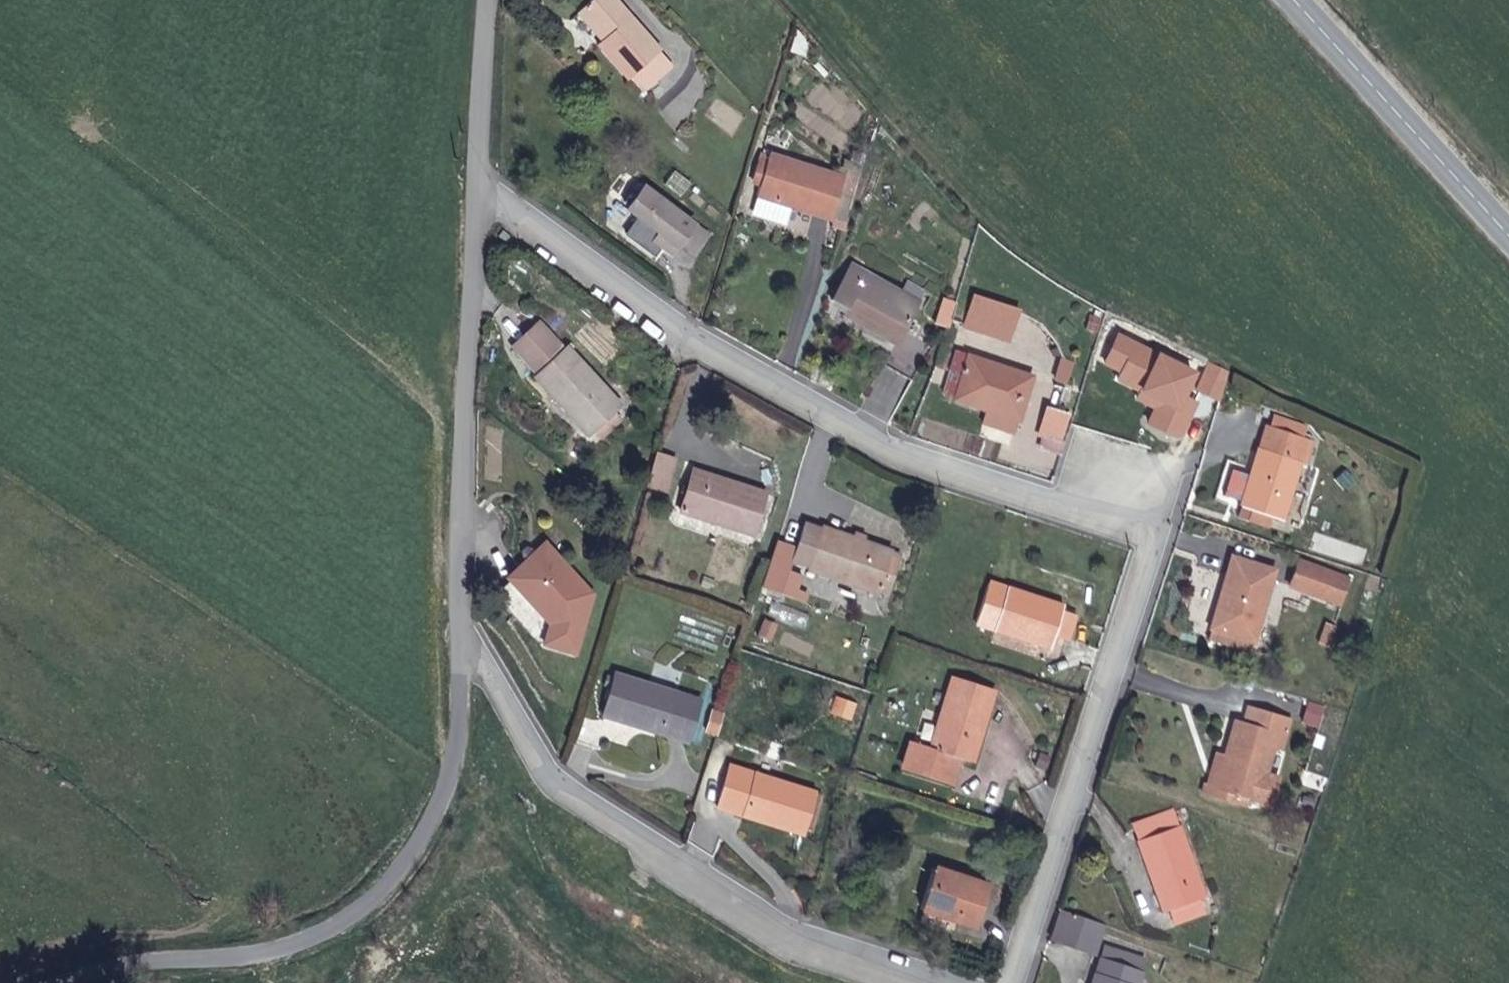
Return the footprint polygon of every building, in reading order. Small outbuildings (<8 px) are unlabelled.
[(578,12),(603,40),(598,44),(630,80),(660,52),(615,0),(592,0),(578,12)] [(661,110),(672,125),(692,111),(681,96),(661,110)] [(754,196),(789,207),(831,220),(828,228),(842,232),(859,174),(841,168),(839,176),(767,154),(766,155),(759,153),(749,179),(758,183),(754,196)] [(645,187),(628,209),(661,233),(653,243),(670,255),(677,246),(692,257),(708,235),(645,187)] [(784,223),(789,207),(754,196),(749,211),(784,223)] [(863,315),(858,324),(895,344),(884,365),(913,380),(932,345),(902,330),(924,291),(904,282),(899,291),(850,265),(831,301),(847,310),(848,308),(863,315)] [(1016,310),(971,296),(963,325),(1007,338),(1016,310)] [(945,325),(952,304),(942,300),(935,322),(945,325)] [(843,317),(858,324),(863,315),(848,308),(847,310),(843,317)] [(538,324),(512,348),(537,373),(534,377),(590,437),(621,407),(564,348),(562,349),(538,324)] [(1104,364),(1120,372),(1134,346),(1117,338),(1104,364)] [(1180,397),(1191,374),(1134,346),(1120,372),(1117,380),(1140,392),(1136,399),(1155,408),(1147,424),(1171,436),(1179,433),(1193,404),(1180,397)] [(1031,377),(957,353),(951,373),(962,377),(955,402),(985,411),(982,422),(1012,432),(1016,421),(1018,422),(1031,377)] [(1073,364),(1063,360),(1057,381),(1067,384),(1073,364)] [(1228,371),(1210,362),(1196,391),(1218,402),(1228,371)] [(1058,453),(1072,413),(1048,405),(1035,445),(1058,453)] [(1304,440),(1265,428),(1258,449),(1257,449),(1239,506),(1251,510),(1248,520),(1265,526),(1269,516),(1280,519),(1299,462),(1298,461),(1304,440)] [(674,459),(655,453),(644,487),(665,492),(674,459)] [(764,493),(693,471),(680,512),(751,535),(764,493)] [(878,594),(878,591),(882,579),(888,581),(891,581),(898,554),(863,541),(852,538),(819,527),(818,529),(802,524),(790,560),(806,565),(805,570),(878,594)] [(853,533),(852,538),(863,541),(863,536),(853,533)] [(543,546),(507,580),(549,624),(585,590),(543,546)] [(1216,630),(1213,641),(1241,650),(1243,642),(1251,645),(1273,570),(1231,558),(1209,628),(1211,629),(1216,630)] [(1346,577),(1298,561),(1289,588),(1336,605),(1346,577)] [(882,579),(878,591),(885,594),(888,581),(882,579)] [(1062,607),(987,582),(974,623),(1049,647),(1053,634),(1067,639),(1075,616),(1061,612),(1062,607)] [(752,649),(767,654),(778,624),(763,618),(752,649)] [(671,731),(669,737),(686,743),(699,701),(614,674),(603,716),(661,735),(663,728),(671,731)] [(908,743),(901,767),(949,783),(957,759),(971,763),(994,689),(952,677),(930,748),(908,743)] [(855,703),(836,697),(832,711),(850,717),(855,703)] [(1257,802),(1265,774),(1273,749),(1281,751),(1291,718),(1249,705),(1244,723),(1235,719),(1224,755),(1214,786),(1204,783),(1201,794),(1242,807),(1244,798),(1257,802)] [(715,735),(721,716),(710,713),(705,733),(715,735)] [(661,735),(669,737),(671,731),(663,728),(661,735)] [(1214,786),(1224,755),(1213,751),(1204,783),(1214,786)] [(744,808),(742,816),(801,834),(814,793),(728,766),(716,809),(732,813),(735,805),(744,808)] [(1278,779),(1265,774),(1257,802),(1270,806),(1278,779)] [(732,813),(742,816),(744,808),(735,805),(732,813)] [(1168,910),(1197,899),(1203,897),(1172,808),(1130,824),(1162,911),(1168,910)] [(922,910),(956,921),(974,927),(988,886),(933,868),(918,909),(922,910)] [(1203,914),(1197,899),(1168,910),(1172,924),(1203,914)] [(952,934),(956,921),(922,910),(917,923),(952,934)] [(1095,951),(1103,925),(1061,910),(1053,937),(1095,951)] [(1099,956),(1141,970),(1145,958),(1103,945),(1099,956)] [(1141,970),(1099,956),(1090,982),(1137,982),(1141,970)]
